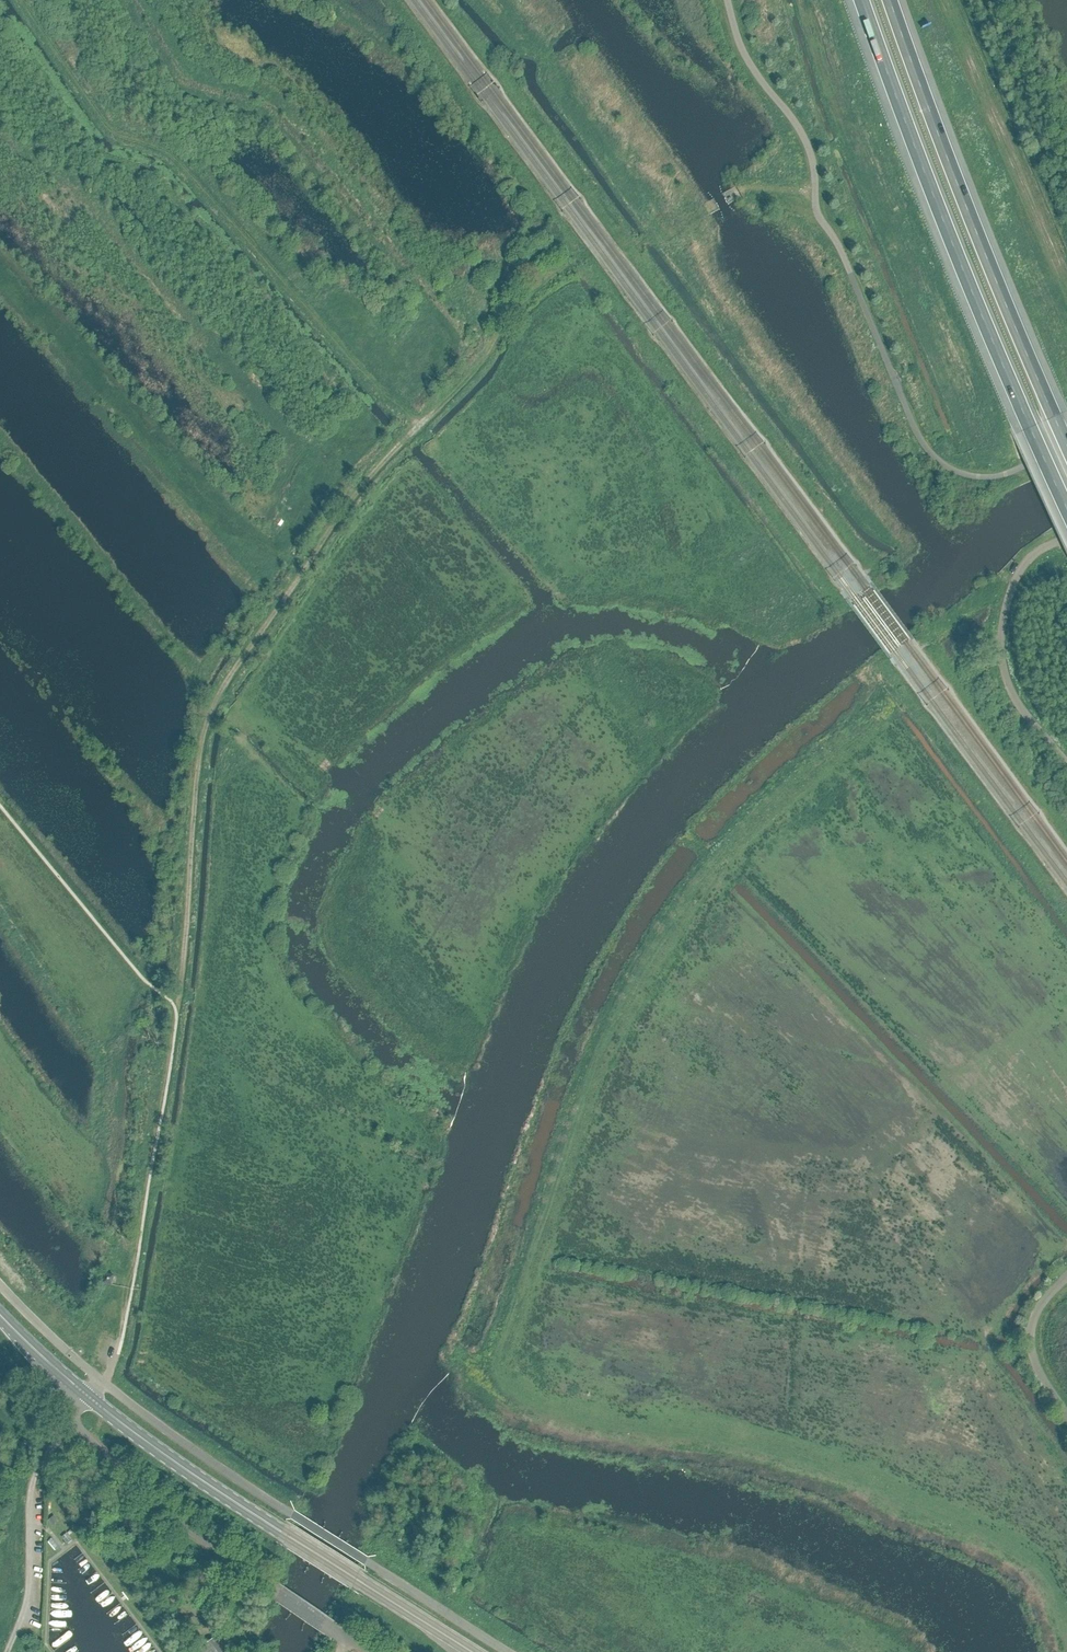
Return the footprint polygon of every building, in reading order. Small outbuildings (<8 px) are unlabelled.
[(274,733),(269,736),(274,745),(279,741),(274,733)] [(330,752),(325,759),(330,764),(336,757),(330,752)] [(111,1285),(113,1276),(105,1275),(104,1283),(111,1285)] [(58,1522),(53,1516),(48,1520),(53,1526),(58,1522)] [(200,1649),(199,1649),(202,1651),(230,1651),(231,1651),(219,1635),(200,1649)]
